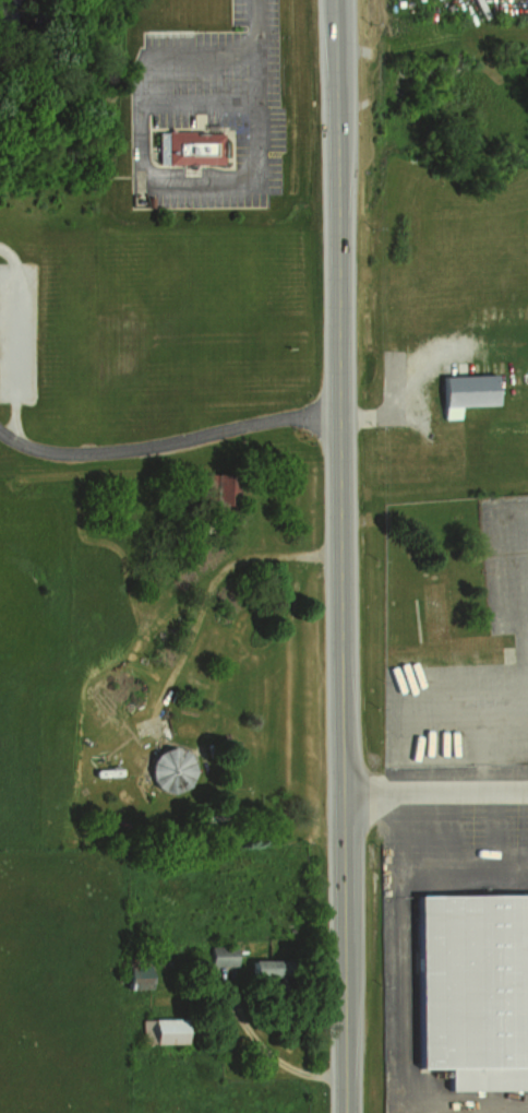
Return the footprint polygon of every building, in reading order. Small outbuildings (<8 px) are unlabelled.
[(220,165),(165,165),(165,133),(220,133),(220,165)] [(439,372),(439,405),(495,403),(495,371),(439,372)] [(201,476),(202,517),(236,516),(236,475),(201,476)] [(153,789),(159,792),(167,793),(173,792),(181,789),(185,783),(189,777),(190,769),(189,761),(184,755),(179,750),(172,747),(164,747),(156,749),(149,754),(145,760),(143,768),(144,775),(147,783),(153,789)] [(418,895),(527,894),(527,1087),(448,1088),(448,1065),(419,1065),(418,895)] [(232,966),(232,946),(201,946),(201,966),(232,966)] [(269,960),(239,960),(239,978),(269,978),(269,960)] [(134,1019),(134,1045),(170,1045),(170,1019),(134,1019)]
